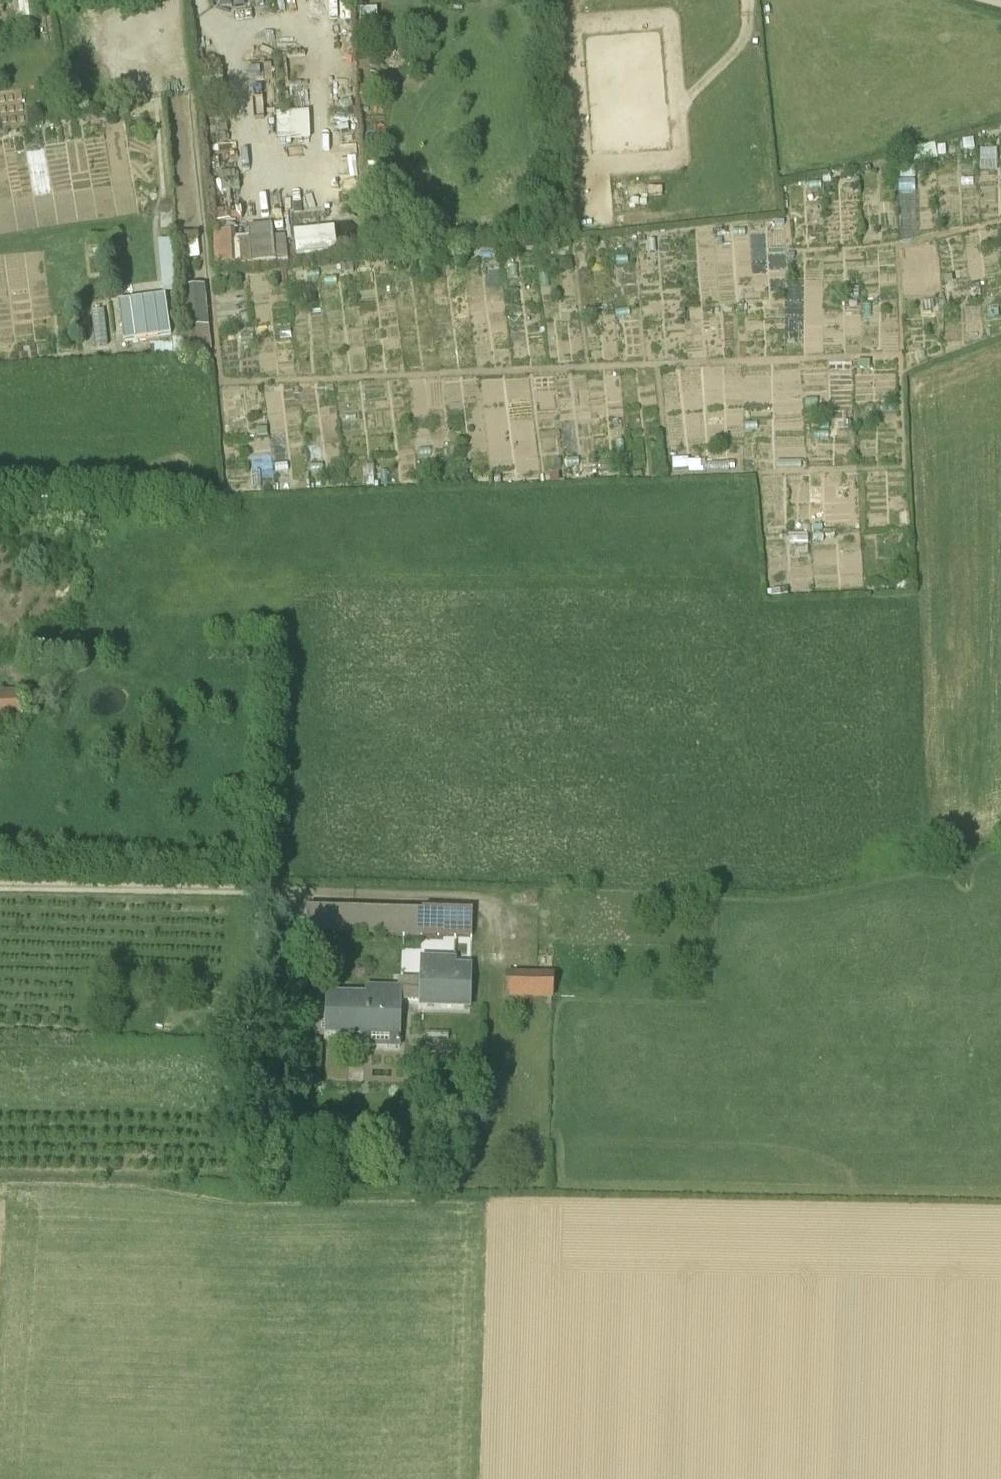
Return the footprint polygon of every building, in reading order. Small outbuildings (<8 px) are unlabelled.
[(312,136),(311,110),(279,111),(280,137),(312,136)] [(249,239),(236,240),(235,233),(214,234),(215,265),(237,265),(287,260),(285,236),(273,237),(272,226),(249,228),(249,239)] [(336,251),(334,228),(294,232),(297,255),(336,251)] [(175,288),(173,270),(163,271),(166,290),(175,288)] [(187,329),(209,327),(205,286),(183,288),(187,329)] [(171,335),(165,295),(118,302),(123,342),(171,335)] [(209,350),(211,350),(209,327),(187,329),(189,352),(209,350)] [(23,725),(22,693),(0,692),(0,726),(23,725)] [(349,935),(350,910),(308,909),(308,934),(349,935)] [(423,912),(380,911),(379,936),(422,937),(472,938),(473,911),(423,910),(423,912)] [(400,1004),(420,1005),(470,1007),(471,966),(456,966),(457,958),(422,957),(421,980),(401,979),(401,991),(365,989),(365,997),(327,996),(325,1032),(400,1034),(400,1004)] [(507,997),(551,998),(551,976),(508,975),(507,997)]
